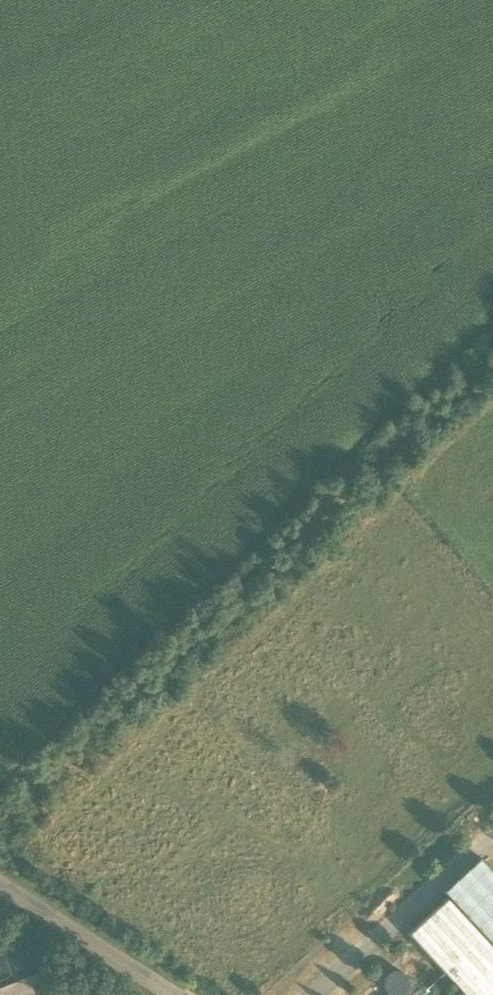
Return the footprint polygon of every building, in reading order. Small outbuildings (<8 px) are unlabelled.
[(450,899),(411,934),(467,994),(489,994),(492,991),(492,928),(459,890),(450,899)]
